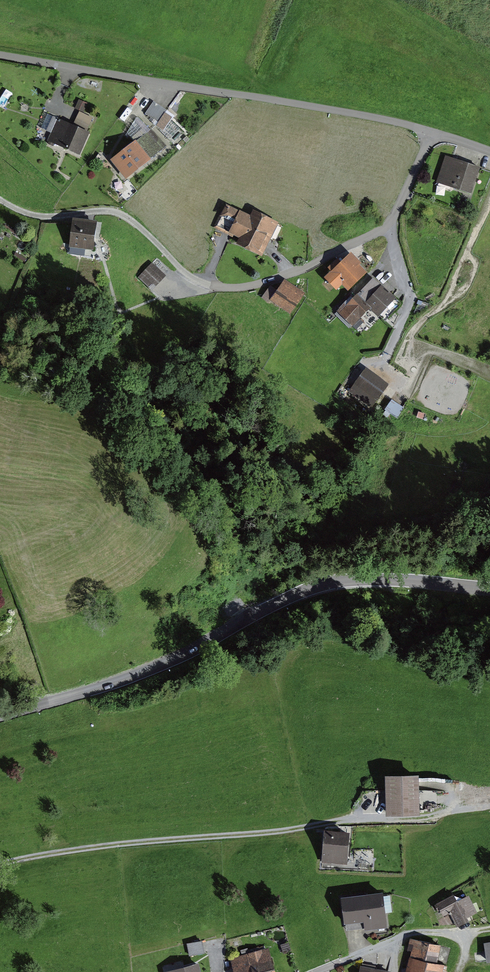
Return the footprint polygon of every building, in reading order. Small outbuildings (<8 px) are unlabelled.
[(91,102),(82,99),(80,105),(88,108),(91,102)] [(167,110),(157,103),(150,113),(160,121),(167,110)] [(76,126),(56,117),(51,130),(57,132),(53,141),(83,153),(92,133),(90,132),(96,118),(82,112),(76,126)] [(167,145),(153,129),(137,143),(150,159),(167,145)] [(136,142),(114,160),(129,177),(150,159),(137,143),(136,142)] [(482,168),(448,157),(441,180),(456,185),(455,188),(473,194),(482,168)] [(252,216),(228,205),(218,227),(234,234),(235,233),(243,237),(240,244),(264,255),(271,239),(276,242),(284,225),(254,211),(252,216)] [(101,225),(78,223),(76,244),(99,247),(101,225)] [(333,271),(326,277),(338,289),(344,284),(349,290),(367,272),(360,265),(362,263),(352,253),(341,263),(338,260),(330,268),(333,271)] [(157,262),(146,275),(160,287),(171,274),(157,262)] [(397,298),(374,278),(358,295),(372,308),(380,316),(397,298)] [(307,293),(287,279),(280,290),(274,286),(267,297),(272,301),(274,299),(293,312),(307,293)] [(356,325),(372,308),(358,295),(355,299),(352,297),(340,310),(356,325)] [(392,383),(370,368),(355,390),(377,404),(382,397),(392,383)] [(380,420),(391,404),(382,397),(377,404),(355,390),(345,383),(339,392),(380,420)] [(422,776),(394,776),(394,812),(422,812),(422,776)] [(349,861),(353,834),(331,831),(327,859),(349,861)] [(383,894),(343,898),(347,931),(356,930),(387,927),(383,894)] [(455,894),(438,903),(444,915),(453,911),(460,925),(469,920),(467,917),(478,911),(470,895),(459,901),(455,894)] [(412,938),(410,950),(414,951),(409,971),(449,971),(450,966),(438,964),(442,945),(412,938)] [(190,943),(193,954),(206,952),(204,940),(190,943)] [(234,959),(238,971),(277,971),(270,949),(263,951),(263,949),(251,952),(252,954),(234,959)] [(178,968),(179,971),(210,971),(208,963),(178,968)]
